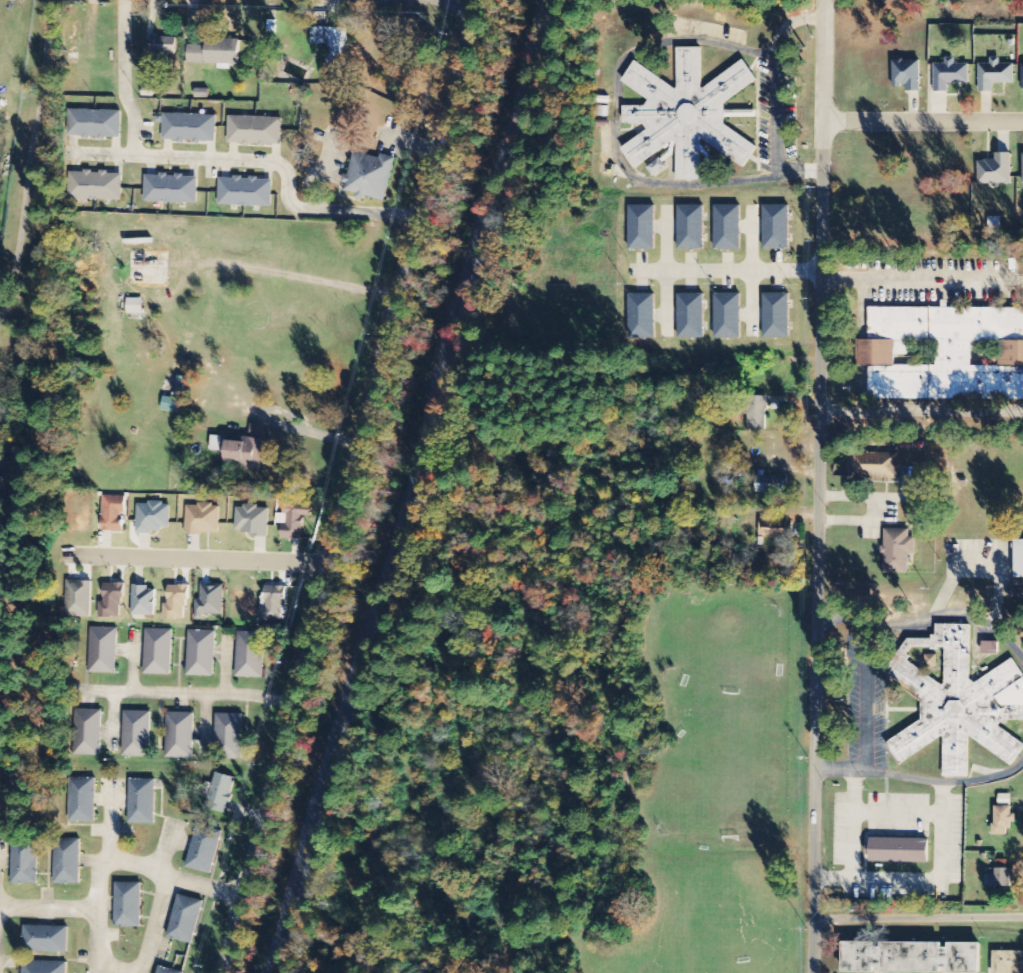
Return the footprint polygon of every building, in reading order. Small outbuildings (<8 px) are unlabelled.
[(312,28),(312,44),(327,44),(327,80),(347,80),(347,28),(312,28)] [(152,38),(151,54),(175,55),(176,39),(152,38)] [(188,45),(187,64),(238,66),(239,40),(206,39),(206,46),(188,45)] [(676,49),(677,88),(675,90),(632,62),(618,83),(647,102),(643,107),(621,107),(621,125),(641,125),(646,132),(621,150),(635,169),(671,143),(677,146),(677,181),(701,181),(701,141),(703,140),(745,169),(759,148),(725,125),(725,105),(758,81),(744,60),(703,90),(701,89),(701,49),(676,49)] [(969,84),(969,65),(957,64),(958,58),(945,58),(945,65),(935,65),(934,93),(948,93),(949,84),(969,84)] [(993,93),(994,84),(1014,85),(1015,65),(1001,64),(1001,58),(990,58),(990,65),(979,65),(978,92),(993,93)] [(892,88),(906,88),(907,93),(921,93),(920,61),(892,62),(892,88)] [(68,110),(67,136),(81,136),(81,140),(89,140),(89,138),(97,138),(97,141),(104,141),(105,138),(120,139),(121,112),(68,110)] [(164,115),(163,140),(177,141),(177,144),(185,144),(185,142),(193,142),(193,145),(200,145),(200,143),(216,144),(217,117),(164,115)] [(229,117),(228,143),(243,143),(242,147),(250,147),(250,145),(258,145),(258,147),(266,148),(266,145),(281,146),(282,119),(229,117)] [(355,154),(349,177),(345,176),(343,183),(346,184),(344,191),(356,194),(355,199),(363,202),(365,197),(385,202),(396,159),(382,155),(381,161),(355,154)] [(1011,154),(995,155),(996,162),(978,162),(979,186),(1012,185),(1011,154)] [(71,173),(70,199),(122,201),(123,175),(109,175),(109,171),(101,171),(101,174),(94,173),(94,170),(85,170),(85,174),(71,173)] [(146,177),(145,202),(197,204),(197,179),(183,179),(184,175),(176,175),(176,177),(168,177),(168,174),(160,173),(159,177),(146,177)] [(220,180),(220,205),(271,207),(272,182),(258,181),(259,178),(251,177),(251,180),(243,179),(243,176),(234,176),(234,180),(220,180)] [(630,207),(629,252),(655,252),(656,207),(630,207)] [(679,207),(679,252),(704,252),(704,207),(679,207)] [(715,207),(715,251),(741,251),(741,207),(715,207)] [(764,207),(764,251),(790,251),(790,207),(764,207)] [(128,253),(127,285),(164,286),(165,254),(128,253)] [(678,295),(678,340),(705,340),(705,295),(678,295)] [(715,295),(715,341),(741,341),(741,295),(715,295)] [(764,295),(764,340),(790,340),(790,295),(764,295)] [(632,296),(632,339),(657,339),(657,296),(632,296)] [(868,309),(868,342),(861,342),(861,367),(868,368),(868,400),(1022,401),(1022,310),(868,309)] [(178,376),(175,396),(183,397),(186,377),(178,376)] [(163,397),(162,410),(180,412),(182,399),(163,397)] [(747,431),(766,431),(766,397),(747,397),(747,431)] [(222,435),(221,453),(224,453),(223,468),(262,472),(265,440),(263,439),(264,426),(250,424),(249,437),(222,435)] [(852,479),(898,480),(899,454),(852,453),(852,479)] [(755,494),(786,494),(787,477),(756,477),(755,494)] [(102,496),(102,531),(123,531),(123,514),(126,514),(126,497),(102,496)] [(137,504),(135,535),(152,536),(152,531),(162,532),(162,529),(169,529),(170,506),(163,506),(163,502),(148,502),(148,505),(137,504)] [(186,506),(185,536),(203,536),(203,533),(219,534),(220,508),(213,507),(213,504),(199,503),(199,506),(186,506)] [(283,503),(283,515),(287,515),(286,526),(281,525),(281,539),(300,540),(301,528),(302,528),(303,519),(301,519),(301,516),(310,517),(310,505),(283,503)] [(236,508),(236,530),(242,530),(242,533),(252,533),(252,538),(268,538),(268,509),(257,509),(257,505),(243,505),(243,508),(236,508)] [(787,523),(759,522),(758,538),(787,538),(787,523)] [(914,538),(909,538),(909,530),(885,530),(884,574),(913,575),(914,538)] [(1015,541),(1015,579),(1022,579),(1022,541),(1015,541)] [(68,581),(67,618),(92,618),(92,581),(68,581)] [(103,585),(103,597),(105,597),(105,603),(100,603),(100,617),(121,617),(121,607),(122,607),(122,600),(125,600),(126,583),(115,583),(115,586),(103,585)] [(168,586),(168,600),(169,600),(169,606),(165,605),(164,619),(184,619),(185,609),(187,609),(187,601),(190,601),(190,585),(179,585),(179,587),(168,586)] [(201,585),(201,601),(196,601),(196,620),(203,620),(203,615),(223,616),(224,586),(201,585)] [(133,586),(132,615),(154,616),(155,591),(148,590),(148,586),(133,586)] [(286,587),(266,587),(266,607),(261,607),(260,623),(280,623),(280,610),(283,610),(283,602),(286,602),(286,587)] [(1008,599),(1022,599),(1022,588),(1008,588),(1008,599)] [(936,625),(936,633),(931,640),(915,640),(908,644),(887,677),(922,700),(922,722),(891,740),(888,746),(893,750),(893,753),(900,765),(944,738),(944,778),(969,778),(969,738),(1013,767),(1022,751),(1022,744),(997,727),(1005,722),(1022,722),(1022,675),(1014,660),(975,683),(971,680),(971,625),(936,625)] [(118,628),(89,627),(88,674),(118,674),(118,628)] [(145,629),(143,675),(172,676),(173,630),(145,629)] [(189,632),(187,677),(214,678),(216,632),(189,632)] [(237,632),(236,678),(262,679),(264,633),(237,632)] [(983,654),(998,654),(998,643),(983,642),(983,654)] [(73,710),(72,755),(101,756),(102,711),(73,710)] [(124,712),(123,756),(149,757),(150,712),(124,712)] [(166,714),(166,759),(193,759),(193,715),(166,714)] [(216,715),(214,760),(242,761),(243,716),(216,715)] [(216,773),(206,809),(225,814),(235,778),(216,773)] [(95,778),(70,778),(70,824),(95,824),(95,778)] [(129,780),(128,824),(154,825),(155,781),(129,780)] [(995,807),(994,836),(1009,836),(1010,823),(1014,824),(1014,808),(995,807)] [(197,824),(185,867),(211,875),(223,832),(197,824)] [(928,864),(929,840),(869,838),(868,862),(928,864)] [(80,840),(54,840),(54,885),(80,884),(80,840)] [(12,841),(11,885),(37,885),(38,842),(12,841)] [(1012,888),(1011,870),(995,870),(995,875),(986,876),(986,888),(1012,888)] [(115,884),(115,927),(141,927),(141,884),(115,884)] [(178,895),(167,938),(193,945),(204,902),(178,895)] [(24,926),(23,953),(67,954),(68,928),(24,926)] [(983,972),(984,941),(846,941),(845,971),(983,972)] [(994,950),(994,972),(1022,972),(1022,950),(994,950)] [(22,972),(67,972),(67,963),(22,961),(22,972)]
